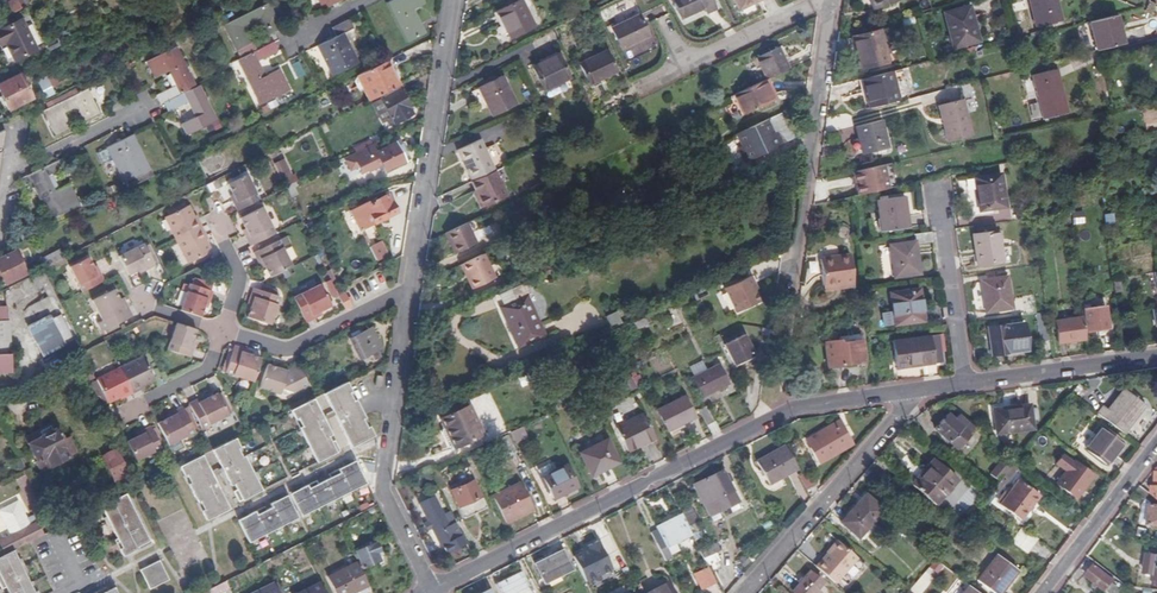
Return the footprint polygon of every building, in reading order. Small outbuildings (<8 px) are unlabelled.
[(32,5),(30,0),(10,0),(4,3),(9,14),(32,5)] [(423,0),(385,0),(405,40),(421,32),(409,8),(423,1),(423,0)] [(531,26),(517,0),(516,0),(493,11),(506,38),(531,26)] [(707,0),(669,0),(677,19),(700,8),(702,13),(711,9),(707,0)] [(732,10),(753,0),(728,0),(732,10)] [(894,0),(866,0),(870,10),(895,1),(894,0)] [(1013,2),(1015,11),(1026,8),(1023,0),(1022,0),(1013,2)] [(1052,0),(1026,0),(1033,26),(1057,21),(1052,0)] [(224,24),(240,57),(255,50),(244,27),(257,21),(264,35),(280,28),(266,1),(233,18),(230,12),(218,18),(221,24),(224,24)] [(973,43),(964,8),(941,15),(950,48),(973,43)] [(1097,49),(1122,42),(1118,29),(1117,27),(1114,28),(1112,23),(1116,22),(1116,20),(1114,13),(1089,20),(1097,49)] [(646,35),(635,14),(608,28),(617,49),(646,35)] [(1117,27),(1118,29),(1121,28),(1119,19),(1116,20),(1116,22),(1112,23),(1114,28),(1117,27)] [(332,73),(358,60),(342,30),(351,26),(348,21),(343,20),(331,24),(336,33),(316,43),(332,73)] [(34,50),(19,21),(0,31),(0,46),(4,44),(13,62),(34,50)] [(860,71),(887,63),(878,31),(852,38),(855,51),(857,50),(859,58),(857,59),(860,71)] [(255,50),(240,57),(237,59),(259,103),(288,88),(279,68),(264,76),(256,61),(276,51),(271,42),(255,50)] [(765,77),(787,67),(778,45),(755,56),(765,77)] [(161,103),(165,101),(197,86),(176,46),(146,60),(156,80),(170,72),(177,85),(156,94),(161,103)] [(610,71),(601,51),(574,64),(584,84),(610,71)] [(565,77),(554,54),(528,68),(539,89),(565,77)] [(365,99),(395,84),(382,59),(352,75),(365,99)] [(298,61),(289,65),(295,79),(304,76),(298,61)] [(1066,114),(1055,70),(1031,76),(1042,120),(1066,114)] [(69,79),(65,71),(49,79),(47,74),(38,79),(48,96),(56,91),(54,87),(69,79)] [(22,73),(0,84),(0,89),(10,109),(33,97),(22,73)] [(868,110),(899,102),(891,73),(861,81),(868,110)] [(1106,77),(1109,86),(1118,84),(1116,74),(1106,77)] [(510,105),(496,76),(474,87),(475,88),(469,91),(478,108),(484,105),(489,116),(510,105)] [(774,97),(765,77),(762,79),(772,99),(774,97)] [(772,99),(762,79),(733,93),(742,112),(772,99)] [(969,82),(960,85),(964,96),(973,93),(969,82)] [(197,86),(165,101),(170,110),(189,100),(197,115),(182,122),(187,134),(212,122),(215,129),(221,126),(218,118),(200,84),(197,86)] [(102,113),(88,87),(45,110),(57,135),(73,128),(65,112),(78,106),(86,120),(102,113)] [(404,103),(396,87),(377,96),(366,102),(378,124),(389,119),(401,112),(398,106),(404,103)] [(971,135),(963,100),(939,106),(948,141),(971,135)] [(1037,102),(1029,104),(1033,120),(1041,117),(1037,102)] [(992,109),(990,110),(993,125),(999,123),(996,114),(994,114),(992,109)] [(775,131),(780,143),(794,136),(782,110),(764,118),(771,133),(775,131)] [(764,118),(736,132),(742,143),(738,145),(745,160),(780,143),(775,131),(771,133),(764,118)] [(889,150),(882,121),(857,128),(860,142),(854,143),(857,156),(863,155),(864,157),(889,150)] [(262,124),(255,127),(264,145),(270,142),(262,124)] [(151,168),(133,133),(108,145),(98,150),(104,162),(114,157),(126,181),(128,180),(130,185),(152,174),(150,169),(151,168)] [(374,150),(370,142),(351,152),(361,171),(378,162),(382,169),(391,164),(392,167),(406,160),(396,138),(385,143),(386,145),(374,150)] [(468,178),(490,167),(476,139),(455,149),(468,178)] [(276,155),(273,149),(267,152),(270,158),(276,155)] [(70,165),(66,156),(30,174),(54,219),(84,204),(72,183),(58,190),(51,175),(70,165)] [(271,161),(282,185),(295,178),(292,171),(289,172),(282,156),(271,161)] [(498,165),(491,168),(469,179),(467,180),(473,193),(471,195),(476,207),(501,194),(496,183),(504,178),(498,165)] [(853,184),(856,195),(888,188),(883,166),(851,173),(852,177),(849,178),(850,185),(853,184)] [(491,168),(490,167),(468,178),(469,179),(491,168)] [(716,183),(730,176),(726,168),(712,175),(716,183)] [(229,183),(246,175),(244,172),(227,180),(229,183)] [(1006,208),(1001,174),(974,177),(979,211),(1006,208)] [(235,211),(258,200),(246,175),(229,183),(226,184),(231,194),(235,201),(232,203),(235,211)] [(296,178),(284,184),(290,195),(296,192),(293,186),(298,183),(296,178)] [(373,218),(397,206),(388,189),(376,194),(377,197),(365,203),(351,211),(358,226),(373,218)] [(677,195),(680,199),(689,195),(686,190),(677,195)] [(882,231),(908,227),(904,195),(890,197),(889,193),(880,195),(880,199),(879,199),(882,231)] [(628,207),(622,195),(611,201),(617,213),(628,207)] [(568,210),(574,208),(571,201),(558,206),(561,212),(567,209),(568,210)] [(164,218),(175,241),(198,230),(192,217),(186,207),(164,218)] [(248,247),(274,234),(260,207),(237,219),(243,230),(245,234),(242,236),(248,247)] [(1102,214),(1105,228),(1113,227),(1112,212),(1102,214)] [(198,230),(201,228),(195,215),(192,217),(198,230)] [(470,218),(441,232),(450,252),(471,242),(467,231),(474,227),(470,218)] [(1083,233),(1081,220),(1071,222),(1073,235),(1083,233)] [(207,240),(201,228),(198,230),(204,241),(207,240)] [(198,230),(175,241),(186,263),(190,261),(205,253),(209,251),(204,241),(198,230)] [(999,262),(994,232),(972,235),(976,266),(999,262)] [(914,235),(916,244),(933,242),(932,233),(914,235)] [(378,258),(390,252),(382,237),(370,244),(378,258)] [(255,252),(277,240),(276,238),(254,248),(255,252)] [(277,272),(290,266),(277,240),(255,252),(251,253),(257,263),(260,261),(263,268),(268,277),(277,272)] [(893,276),(919,272),(914,241),(889,245),(893,276)] [(147,242),(143,244),(152,261),(155,259),(147,242)] [(143,244),(118,257),(128,276),(137,271),(145,267),(146,270),(154,266),(152,261),(143,244)] [(40,261),(44,268),(46,267),(62,258),(58,251),(40,261)] [(26,274),(23,267),(26,266),(20,253),(16,255),(15,252),(0,260),(0,276),(5,285),(26,274)] [(478,252),(455,263),(465,287),(489,276),(478,252)] [(205,253),(190,261),(192,264),(207,257),(205,253)] [(853,283),(850,255),(822,258),(825,286),(853,283)] [(65,264),(62,258),(46,267),(49,273),(65,264)] [(69,268),(80,292),(104,280),(100,273),(96,275),(93,268),(87,258),(69,268)] [(753,286),(747,275),(721,287),(732,312),(756,301),(752,291),(753,286)] [(983,313),(1010,308),(1005,276),(978,280),(983,313)] [(179,310),(199,316),(202,307),(205,300),(208,301),(211,291),(209,290),(210,285),(192,279),(190,285),(188,284),(179,310)] [(336,295),(328,279),(322,282),(330,298),(336,295)] [(516,347),(543,334),(524,294),(528,292),(522,281),(507,288),(512,299),(497,306),(516,347)] [(259,290),(274,296),(275,291),(261,286),(259,290)] [(316,286),(291,299),(304,323),(314,318),(312,315),(317,312),(327,307),(316,286)] [(250,299),(248,306),(245,317),(268,325),(278,297),(274,296),(259,290),(251,287),(247,298),(250,299)] [(689,295),(692,302),(707,295),(703,288),(689,295)] [(895,324),(923,320),(919,288),(890,292),(895,324)] [(91,301),(96,312),(101,321),(96,323),(100,333),(106,329),(117,324),(131,317),(127,308),(123,309),(119,300),(114,290),(91,301)] [(343,294),(337,297),(342,308),(349,305),(343,294)] [(1108,328),(1105,305),(1084,309),(1087,332),(1108,328)] [(616,310),(605,315),(610,327),(621,323),(616,310)] [(1038,328),(1047,327),(1045,311),(1036,312),(1038,328)] [(101,321),(96,312),(92,314),(96,323),(101,321)] [(1059,342),(1085,339),(1082,317),(1056,321),(1059,342)] [(56,318),(48,322),(60,345),(68,340),(56,318)] [(645,323),(642,318),(631,323),(633,329),(645,323)] [(48,322),(47,320),(25,332),(40,361),(62,349),(60,345),(48,322)] [(1025,350),(1021,322),(987,327),(991,356),(1025,350)] [(192,340),(196,329),(175,323),(165,349),(189,357),(192,349),(189,348),(192,340)] [(117,324),(106,329),(108,332),(119,326),(117,324)] [(711,337),(725,330),(722,324),(707,330),(711,337)] [(144,332),(141,325),(135,329),(138,335),(144,332)] [(376,349),(366,329),(347,340),(357,359),(369,353),(373,360),(380,357),(375,349),(376,349)] [(751,354),(741,335),(721,344),(732,364),(751,354)] [(864,362),(861,335),(832,338),(836,365),(864,362)] [(940,351),(939,335),(893,341),(897,364),(922,360),(923,364),(941,362),(940,351)] [(10,359),(9,338),(0,338),(0,359),(10,359)] [(84,352),(93,367),(108,357),(99,342),(84,352)] [(251,384),(258,361),(250,358),(243,356),(244,352),(234,349),(232,353),(226,375),(251,384)] [(222,373),(226,375),(232,353),(230,352),(222,373)] [(10,377),(10,359),(0,359),(0,377),(10,377)] [(140,359),(118,369),(128,392),(140,386),(152,381),(140,359)] [(286,374),(278,371),(267,367),(258,390),(279,398),(281,392),(292,395),(307,387),(295,366),(288,370),(286,374)] [(697,398),(726,385),(717,366),(688,380),(697,398)] [(118,369),(87,384),(95,400),(97,399),(99,403),(104,402),(104,403),(116,397),(128,392),(118,369)] [(517,377),(522,388),(531,383),(526,372),(517,377)] [(630,376),(634,384),(640,381),(636,373),(630,376)] [(628,393),(636,389),(634,384),(630,376),(621,380),(628,393)] [(375,434),(347,381),(325,393),(335,410),(336,414),(352,446),(375,434)] [(1079,382),(1070,393),(1077,398),(1086,388),(1079,382)] [(140,386),(128,392),(129,395),(142,389),(140,386)] [(1100,405),(1094,412),(1120,431),(1142,403),(1121,387),(1114,395),(1116,397),(1106,409),(1100,405)] [(128,392),(116,397),(118,400),(129,395),(128,392)] [(213,395),(224,417),(228,415),(217,393),(213,395)] [(195,401),(186,405),(198,430),(224,417),(213,395),(203,400),(196,404),(195,401)] [(692,418),(682,397),(656,410),(666,431),(692,418)] [(340,450),(326,420),(324,417),(314,398),(292,410),(296,418),(299,417),(304,427),(301,427),(318,462),(340,450)] [(438,417),(443,427),(447,424),(457,445),(480,435),(466,404),(438,417)] [(1030,428),(1027,404),(991,409),(995,438),(1001,443),(1009,441),(1008,431),(1030,428)] [(697,409),(704,425),(711,421),(703,407),(697,409)] [(165,420),(155,425),(165,446),(192,433),(182,413),(180,409),(172,413),(172,415),(165,420)] [(326,420),(336,414),(335,410),(324,417),(326,420)] [(182,413),(192,433),(196,431),(185,411),(182,413)] [(957,424),(945,412),(931,428),(945,439),(957,424)] [(625,451),(652,438),(640,415),(614,428),(625,451)] [(299,428),(301,427),(304,427),(299,417),(296,418),(295,418),(299,428)] [(711,421),(704,425),(709,435),(718,431),(713,420),(711,421)] [(849,443),(835,421),(803,439),(816,462),(849,443)] [(447,424),(443,427),(452,448),(457,445),(447,424)] [(522,425),(508,431),(512,440),(526,433),(522,425)] [(1100,426),(1092,437),(1096,441),(1104,430),(1100,426)] [(40,470),(69,456),(54,428),(49,431),(47,427),(23,439),(40,470)] [(127,450),(132,460),(134,462),(159,450),(148,428),(140,432),(142,436),(134,440),(125,444),(127,450)] [(1096,441),(1092,437),(1084,447),(1104,462),(1119,442),(1104,430),(1096,441)] [(781,432),(777,434),(783,445),(787,442),(781,432)] [(513,450),(507,434),(496,438),(504,455),(513,450)] [(240,446),(236,438),(213,448),(223,467),(226,471),(232,484),(236,483),(240,489),(241,493),(237,495),(240,501),(262,490),(245,457),(243,457),(237,448),(240,446)] [(795,466),(783,445),(754,462),(766,484),(795,466)] [(242,446),(240,446),(237,448),(243,457),(245,457),(247,455),(242,446)] [(615,466),(605,446),(579,458),(589,479),(615,466)] [(110,485),(127,477),(114,449),(97,457),(110,485)] [(129,462),(132,460),(127,450),(124,451),(129,462)] [(203,454),(181,465),(185,474),(189,472),(194,482),(191,484),(200,501),(203,500),(207,509),(204,511),(209,519),(231,508),(222,491),(215,476),(213,473),(203,454)] [(908,483),(932,503),(954,479),(929,458),(908,483)] [(995,478),(1005,466),(996,458),(985,470),(995,478)] [(1022,469),(1012,461),(1009,464),(1013,468),(1019,473),(1022,469)] [(1072,498),(1088,478),(1070,463),(1053,484),(1072,498)] [(312,489),(307,491),(304,492),(302,489),(295,492),(296,494),(286,499),(296,519),(365,484),(354,464),(343,471),(342,468),(329,474),(332,478),(328,480),(321,484),(318,480),(309,485),(312,489)] [(575,487),(564,466),(551,472),(548,464),(536,471),(550,499),(575,487)] [(897,474),(885,464),(879,470),(883,473),(892,480),(897,474)] [(1000,475),(1005,479),(1013,468),(1009,464),(1000,475)] [(437,465),(427,470),(432,479),(433,481),(443,477),(437,465)] [(373,474),(372,466),(363,466),(367,475),(373,474)] [(223,467),(213,473),(215,476),(226,471),(223,467)] [(797,474),(805,489),(815,483),(807,467),(798,472),(799,473),(797,474)] [(1156,468),(1156,472),(1154,472),(1152,486),(1149,486),(1148,494),(1156,500),(1156,468)] [(425,483),(432,479),(427,470),(420,473),(425,483)] [(732,495),(720,470),(692,484),(701,504),(712,498),(715,504),(732,495)] [(189,472),(185,474),(184,475),(189,484),(191,484),(194,482),(189,472)] [(483,508),(464,472),(453,477),(455,483),(446,488),(460,519),(483,508)] [(892,480),(883,473),(875,483),(883,490),(892,480)] [(1000,475),(989,488),(994,492),(1005,479),(1000,475)] [(1018,520),(1037,495),(1017,479),(1006,493),(1001,489),(992,499),(998,503),(1018,520)] [(960,504),(971,492),(958,480),(947,492),(960,504)] [(490,497),(502,523),(529,510),(517,484),(490,497)] [(1140,500),(1136,523),(1156,527),(1156,500),(1148,494),(1146,492),(1138,485),(1134,491),(1142,497),(1140,500)] [(123,494),(102,505),(120,539),(125,550),(121,552),(124,558),(137,551),(135,548),(148,541),(138,523),(136,524),(125,502),(127,501),(123,494)] [(877,509),(860,494),(837,521),(853,536),(877,509)] [(441,553),(463,543),(459,534),(451,538),(440,514),(430,495),(416,502),(441,553)] [(203,500),(200,501),(198,502),(203,511),(204,511),(207,509),(203,500)] [(258,516),(255,512),(244,518),(245,520),(234,525),(244,545),(293,521),(283,501),(274,506),(272,504),(266,507),(268,511),(261,514),(258,516)] [(41,536),(34,523),(28,526),(25,520),(16,502),(0,510),(0,519),(9,536),(0,540),(0,550),(3,555),(4,554),(41,536)] [(447,510),(440,514),(451,538),(459,534),(447,510)] [(647,530),(662,558),(669,555),(667,550),(674,547),(671,540),(688,532),(678,513),(655,524),(655,525),(647,530)] [(28,526),(34,523),(31,517),(25,520),(28,526)] [(1008,540),(1023,551),(1034,536),(1019,525),(1008,540)] [(1136,525),(1134,534),(1143,536),(1145,527),(1136,525)] [(597,553),(588,535),(572,543),(581,560),(597,553)] [(125,550),(120,539),(115,541),(121,552),(125,550)] [(828,547),(812,565),(832,581),(854,556),(834,539),(828,545),(828,547)] [(381,557),(372,540),(353,551),(361,568),(381,557)] [(697,550),(702,558),(718,550),(714,542),(697,550)] [(567,568),(558,551),(532,564),(541,581),(567,568)] [(0,556),(0,591),(1,592),(24,592),(21,588),(4,554),(3,555),(0,556)] [(994,554),(973,579),(990,592),(994,592),(1014,570),(994,554)] [(1142,575),(1150,576),(1152,557),(1144,556),(1142,575)] [(162,571),(156,558),(143,564),(143,567),(136,571),(144,588),(161,578),(162,571)] [(369,591),(355,563),(325,577),(333,592),(350,592),(354,591),(355,592),(366,592),(369,591)] [(691,573),(699,589),(716,582),(708,565),(691,573)] [(1117,589),(1109,583),(1110,580),(1091,567),(1084,577),(1103,591),(1104,590),(1108,592),(1113,592),(1117,589)] [(818,592),(815,588),(820,582),(806,570),(790,588),(795,592),(817,592),(818,592)] [(520,571),(493,584),(497,592),(516,592),(527,587),(520,571)] [(666,581),(643,592),(671,592),(666,581)] [(201,592),(218,592),(225,589),(222,582),(201,592)] [(271,584),(253,592),(275,592),(271,584)]
